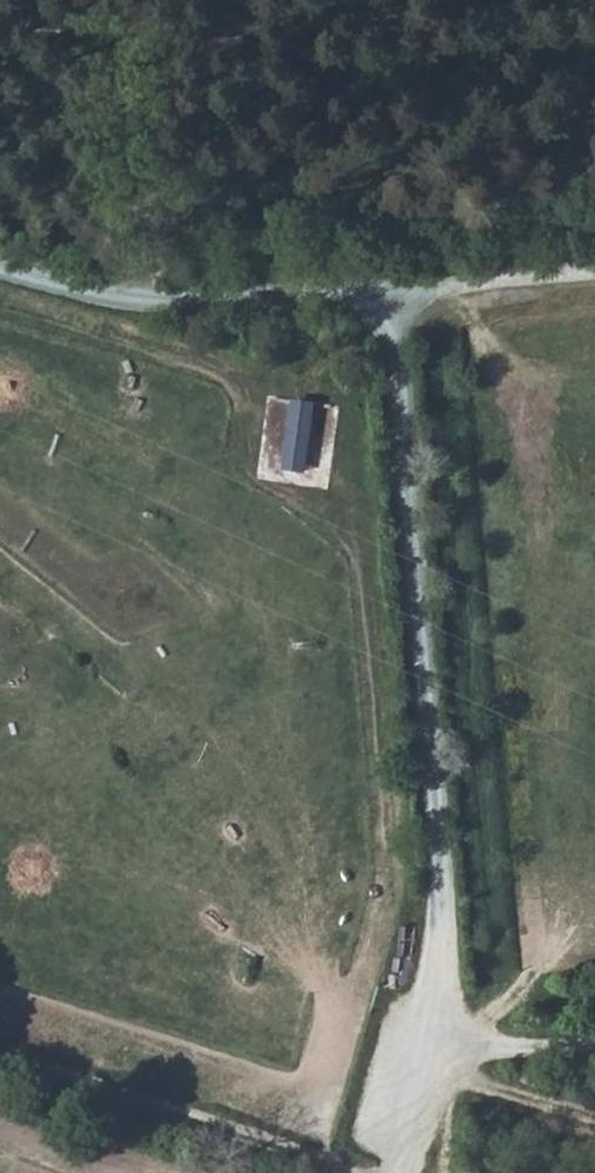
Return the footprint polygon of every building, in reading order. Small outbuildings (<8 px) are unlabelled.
[(309,473),(315,401),(291,399),(285,470),(309,473)]
